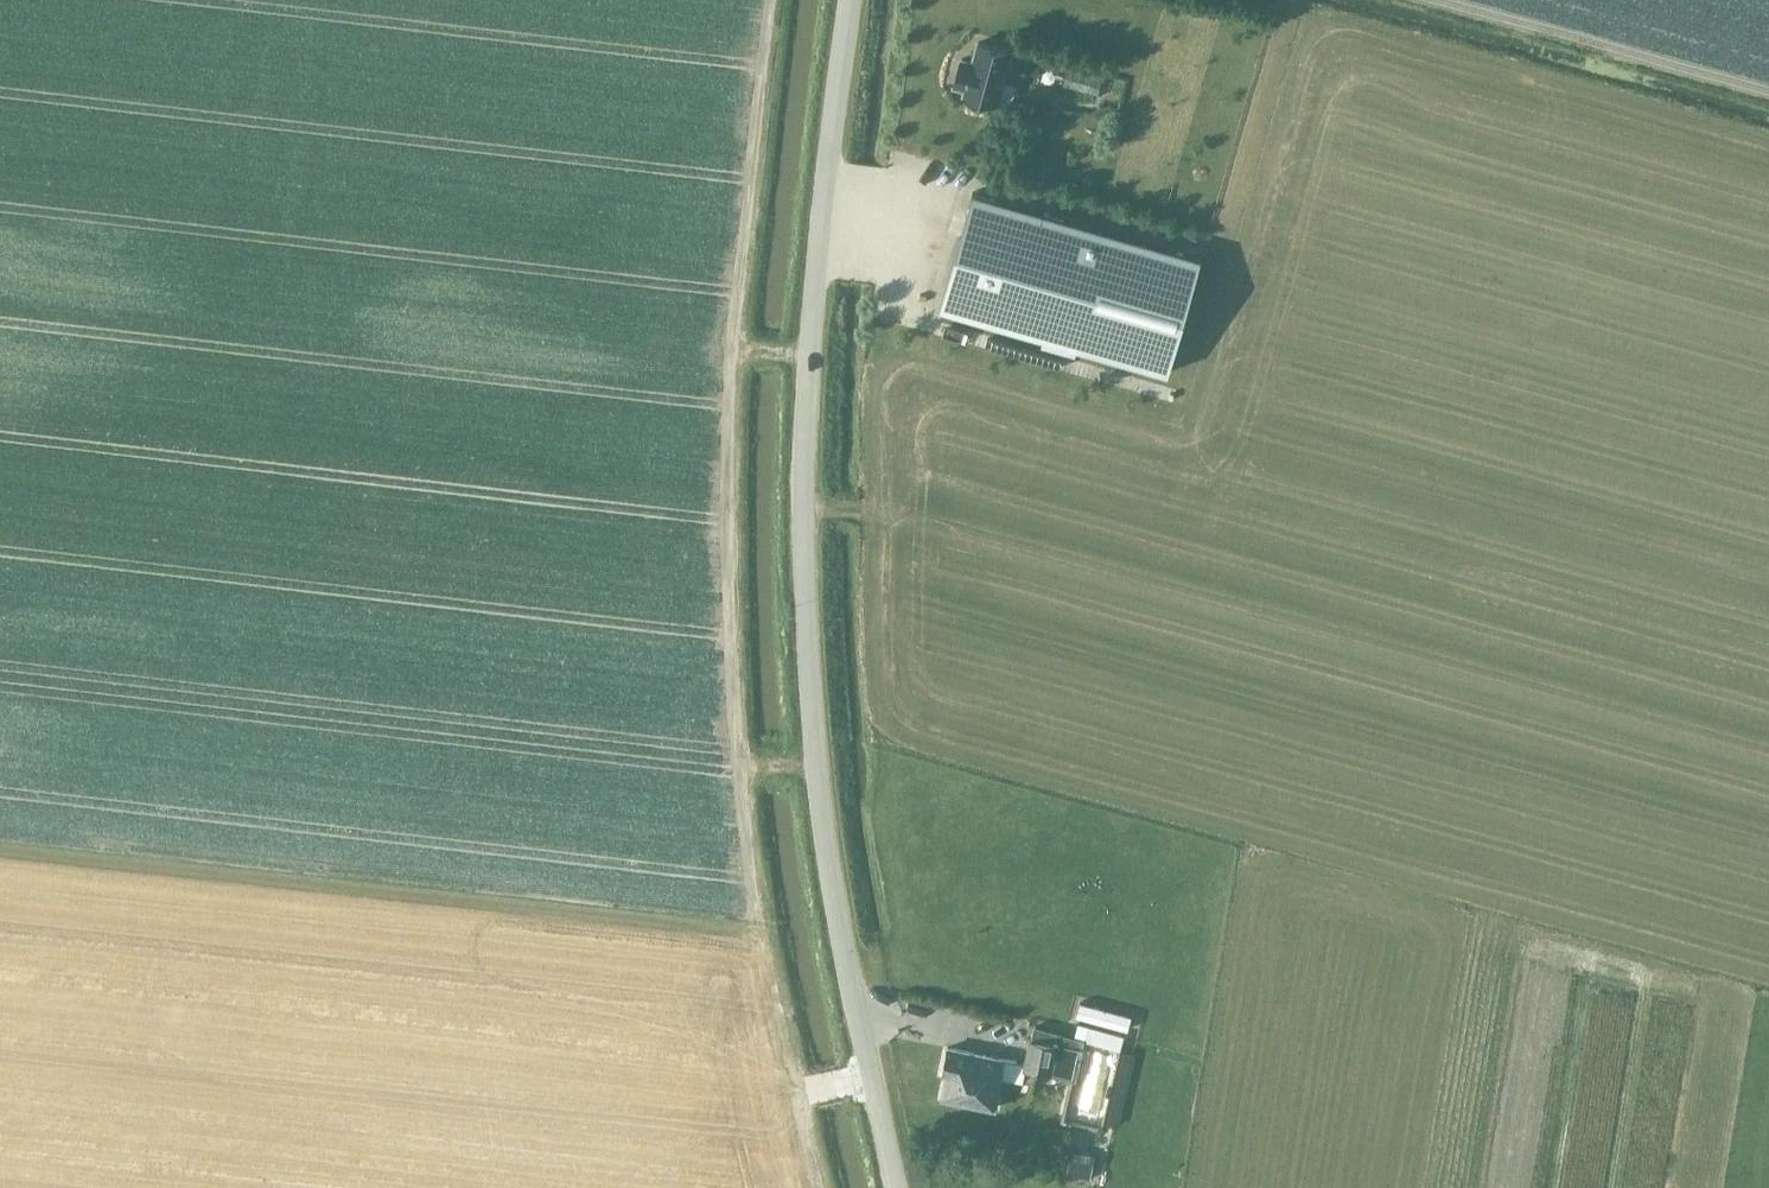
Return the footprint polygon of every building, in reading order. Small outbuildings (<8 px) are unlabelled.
[(954,85),(965,88),(963,93),(997,102),(1011,51),(977,42),(972,61),(961,58),(954,85)] [(972,192),(939,307),(1168,373),(1201,258),(972,192)] [(1039,1028),(1036,1040),(1030,1039),(1024,1066),(1002,1062),(951,1052),(942,1098),(993,1108),(999,1077),(1022,1081),(1024,1068),(1049,1073),(1075,1080),(1080,1051),(1083,1039),(1058,1032),(1039,1028)]
